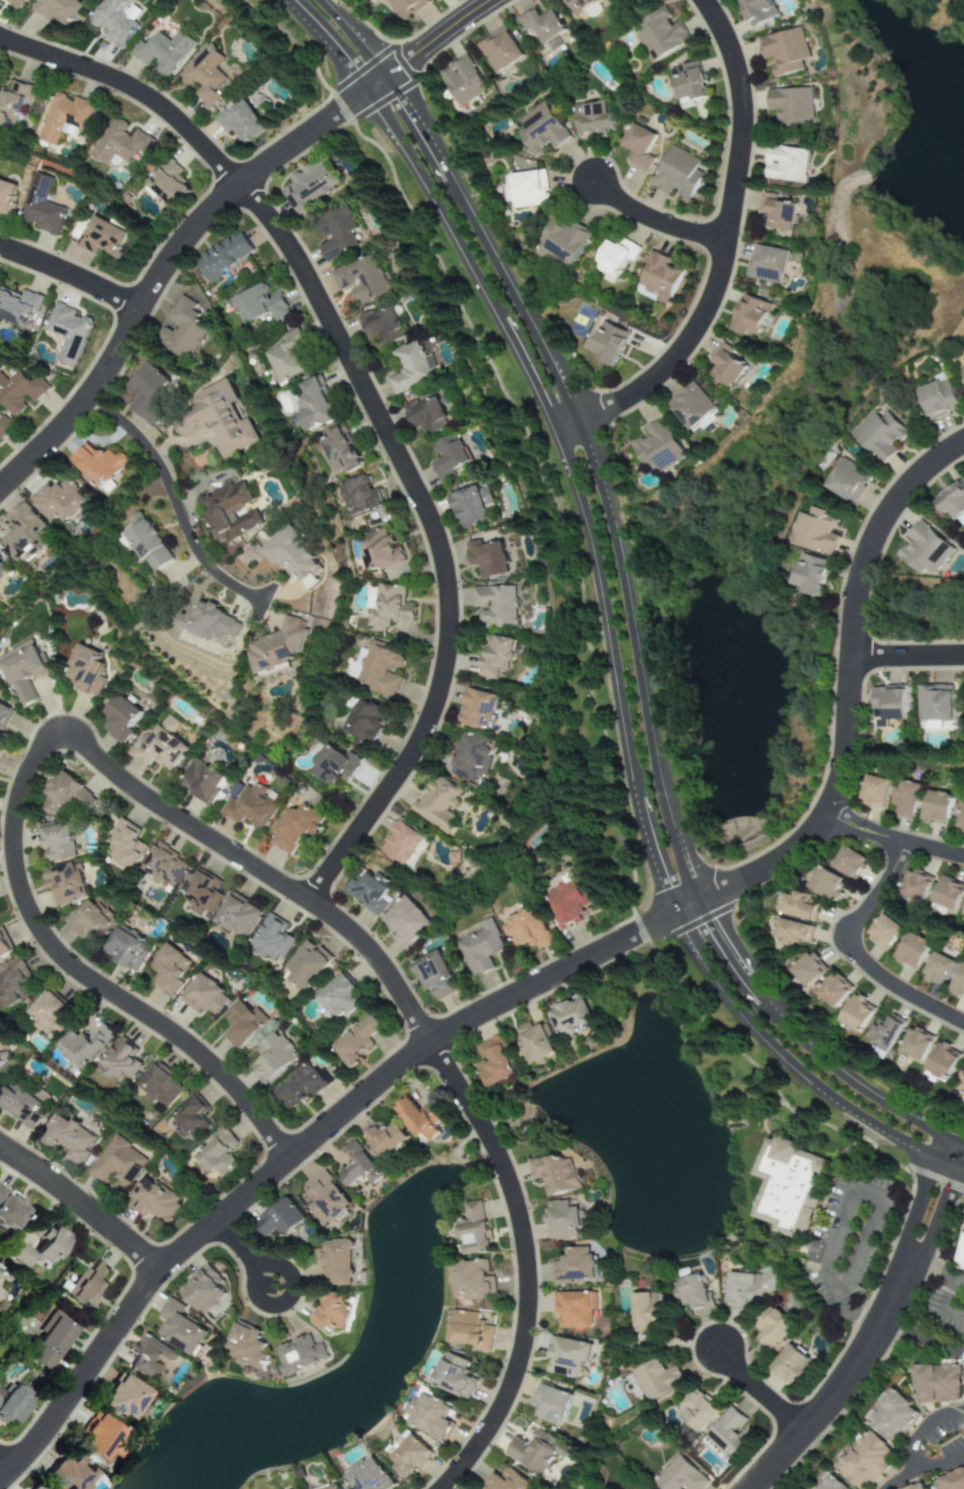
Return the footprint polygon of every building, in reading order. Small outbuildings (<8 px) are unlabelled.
[(16,8),(21,0),(1,0),(16,8)] [(62,32),(83,7),(75,0),(38,0),(32,8),(62,32)] [(120,47),(133,29),(125,23),(131,15),(124,10),(131,0),(104,0),(87,23),(120,47)] [(401,23),(430,3),(428,0),(386,0),(401,23)] [(577,17),(602,0),(565,0),(577,17)] [(779,16),(771,0),(739,0),(752,28),(779,16)] [(651,63),(690,40),(679,21),(674,24),(664,7),(638,22),(643,31),(635,35),(651,63)] [(493,74),(524,60),(509,28),(478,42),(493,74)] [(804,70),(801,60),(810,58),(803,28),(758,38),(763,60),(770,58),(775,77),(804,70)] [(165,43),(153,33),(135,54),(164,79),(194,44),(176,29),(165,43)] [(209,110),(220,99),(212,91),(225,79),(214,68),(223,59),(209,45),(175,77),(187,89),(188,88),(209,110)] [(463,108),(490,86),(465,54),(437,75),(463,108)] [(670,68),(680,105),(708,97),(698,61),(670,68)] [(11,81),(8,93),(0,90),(0,123),(17,129),(30,88),(11,81)] [(768,89),(769,111),(776,111),(776,129),(814,127),(813,88),(768,89)] [(36,140),(54,147),(59,134),(72,139),(76,129),(83,132),(93,106),(56,90),(36,140)] [(264,131),(241,99),(215,117),(237,149),(264,131)] [(515,134),(534,158),(549,145),(553,150),(571,136),(542,101),(517,121),(523,128),(515,134)] [(576,134),(614,132),(613,112),(607,112),(607,102),(575,104),(576,134)] [(152,140),(131,128),(132,126),(113,115),(90,157),(106,166),(112,156),(128,164),(134,153),(143,158),(152,140)] [(621,147),(633,152),(628,163),(648,172),(655,157),(648,154),(657,134),(632,123),(621,147)] [(672,145),(651,185),(669,195),(671,190),(691,200),(709,165),(672,145)] [(806,183),(809,150),(769,145),(765,179),(806,183)] [(340,186),(322,157),(287,180),(291,185),(280,192),(295,215),(340,186)] [(143,185),(168,210),(187,191),(179,184),(185,178),(168,160),(143,185)] [(17,221),(56,237),(67,211),(43,202),(52,180),(36,174),(17,221)] [(7,211),(15,187),(0,181),(0,209),(7,211)] [(789,231),(790,224),(795,225),(798,204),(776,201),(777,194),(761,192),(758,213),(767,214),(765,228),(789,231)] [(318,246),(332,239),(330,235),(324,238),(323,235),(322,236),(318,229),(320,228),(316,219),(317,219),(321,217),(321,218),(330,213),(329,212),(334,209),(335,210),(336,209),(336,208),(346,203),(348,207),(349,206),(351,210),(350,211),(352,214),(350,215),(357,228),(351,231),(358,245),(332,260),(327,262),(324,257),(323,258),(321,253),(321,252),(318,246)] [(542,253),(570,270),(593,233),(576,222),(573,225),(556,215),(540,240),(547,245),(542,253)] [(75,247),(97,258),(101,251),(111,256),(123,233),(91,216),(75,247)] [(253,253),(238,231),(191,262),(205,284),(253,253)] [(642,247),(624,239),(621,246),(606,240),(597,262),(603,264),(600,271),(608,274),(606,279),(618,284),(628,259),(635,262),(642,247)] [(783,284),(788,249),(752,244),(748,279),(783,284)] [(685,271),(669,265),(672,258),(651,250),(646,264),(649,265),(638,292),(671,305),(685,271)] [(330,272),(338,292),(345,288),(353,306),(387,292),(372,255),(330,272)] [(228,299),(240,326),(267,314),(271,322),(287,315),(278,293),(267,298),(261,285),(228,299)] [(22,291),(20,297),(0,291),(0,320),(27,329),(38,296),(22,291)] [(771,304),(744,294),(731,329),(748,335),(749,332),(760,335),(771,304)] [(207,327),(194,318),(200,309),(180,295),(164,320),(177,329),(165,347),(185,360),(207,327)] [(408,336),(394,303),(356,319),(364,339),(373,335),(378,348),(408,336)] [(63,338),(56,364),(75,369),(89,317),(51,306),(44,333),(63,338)] [(615,368),(630,332),(603,321),(590,351),(600,355),(597,360),(615,368)] [(275,385),(305,371),(296,352),(304,348),(295,329),(280,335),(283,343),(261,353),(275,385)] [(389,351),(398,373),(385,377),(393,395),(432,380),(416,340),(389,351)] [(747,367),(731,356),(736,350),(721,340),(710,358),(718,362),(710,375),(733,390),(747,367)] [(135,400),(129,407),(149,428),(182,396),(149,363),(123,388),(135,400)] [(13,419),(47,390),(36,376),(28,383),(17,371),(5,381),(0,375),(0,404),(13,419)] [(294,386),(304,411),(295,415),(303,434),(334,421),(317,377),(294,386)] [(918,390),(930,421),(960,409),(948,378),(918,390)] [(692,431),(717,408),(693,381),(668,405),(692,431)] [(260,443),(230,382),(168,413),(180,438),(207,424),(225,460),(260,443)] [(423,440),(450,428),(436,397),(409,409),(423,440)] [(888,411),(881,417),(875,411),(851,433),(882,466),(898,451),(893,446),(908,432),(888,411)] [(13,425),(0,439),(0,416),(1,415),(13,425)] [(645,429),(648,434),(631,444),(647,470),(654,466),(659,473),(688,456),(665,417),(645,429)] [(359,468),(340,427),(316,438),(336,479),(359,468)] [(469,465),(455,435),(428,448),(437,466),(435,467),(440,479),(469,465)] [(96,491),(127,460),(109,442),(94,456),(83,445),(67,462),(96,491)] [(824,487),(854,505),(871,478),(841,459),(824,487)] [(27,502),(51,529),(82,501),(58,475),(27,502)] [(337,488),(349,520),(381,508),(369,476),(337,488)] [(218,544),(226,540),(229,545),(264,526),(253,504),(260,501),(248,478),(197,504),(218,544)] [(934,498),(944,514),(949,511),(955,520),(963,514),(963,479),(934,498)] [(484,484),(447,497),(458,529),(495,516),(484,484)] [(19,504),(0,524),(0,528),(7,535),(0,542),(0,548),(17,564),(48,532),(19,504)] [(789,544),(833,554),(837,535),(832,534),(837,514),(809,507),(807,514),(797,512),(789,544)] [(171,559),(144,519),(122,534),(150,574),(171,559)] [(919,575),(926,568),(933,574),(955,550),(921,520),(904,539),(908,542),(897,554),(919,575)] [(264,550),(277,565),(280,562),(287,570),(290,567),(308,588),(318,580),(315,577),(324,570),(316,560),(317,558),(308,547),(307,548),(301,542),(305,538),(294,524),(264,550)] [(402,563),(389,526),(355,538),(368,575),(402,563)] [(506,575),(500,539),(464,544),(468,567),(478,566),(480,579),(506,575)] [(830,561),(801,554),(793,585),(803,587),(801,593),(820,598),(830,561)] [(10,570),(0,560),(0,580),(10,570)] [(403,586),(368,585),(366,630),(387,631),(387,622),(412,623),(413,604),(403,604),(403,586)] [(480,628),(515,628),(514,587),(470,587),(471,609),(480,609),(480,628)] [(173,623),(229,650),(243,621),(201,601),(196,611),(190,608),(187,615),(179,611),(173,623)] [(295,660),(293,655),(300,652),(304,640),(307,641),(309,630),(299,627),(301,620),(286,615),(281,631),(250,642),(252,651),(248,652),(256,674),(295,660)] [(476,677),(495,680),(497,670),(509,672),(514,640),(482,636),(476,677)] [(391,698),(404,651),(367,640),(354,688),(391,698)] [(36,701),(26,681),(48,670),(35,644),(0,661),(0,668),(20,709),(36,701)] [(94,696),(106,666),(95,662),(98,653),(75,644),(60,682),(94,696)] [(952,685),(918,685),(918,721),(953,721),(952,685)] [(875,728),(887,728),(887,720),(906,720),(906,686),(874,687),(875,728)] [(485,733),(495,696),(465,688),(455,725),(485,733)] [(101,714),(110,721),(102,731),(119,744),(141,715),(116,695),(101,714)] [(383,710),(350,700),(340,736),(373,746),(383,710)] [(10,710),(0,705),(0,732),(10,710)] [(152,760),(169,772),(186,748),(168,736),(177,724),(162,714),(131,756),(146,767),(152,760)] [(487,740),(457,733),(446,776),(476,783),(487,740)] [(323,743),(307,775),(330,787),(336,776),(346,781),(357,761),(323,743)] [(176,789),(210,805),(224,775),(190,759),(176,789)] [(41,793),(47,798),(40,806),(54,820),(72,802),(83,814),(95,802),(63,771),(41,793)] [(890,780),(866,774),(860,802),(884,808),(890,780)] [(408,810),(445,836),(457,819),(445,812),(459,793),(433,775),(408,810)] [(237,825),(242,818),(260,830),(280,800),(247,779),(223,816),(237,825)] [(912,820),(920,785),(897,780),(892,803),(899,805),(896,817),(912,820)] [(953,796),(929,790),(921,820),(945,826),(953,796)] [(291,856),(305,833),(313,838),(324,818),(300,805),(296,812),(287,807),(267,843),(291,856)] [(378,850),(407,870),(426,842),(397,822),(378,850)] [(68,824),(38,829),(43,863),(73,859),(68,824)] [(118,851),(112,862),(130,871),(146,840),(119,826),(108,846),(118,851)] [(138,873),(171,891),(186,864),(153,845),(138,873)] [(865,860),(843,847),(831,868),(853,881),(865,860)] [(459,862),(458,851),(448,852),(449,863),(459,862)] [(86,897),(74,863),(41,875),(53,909),(86,897)] [(835,904),(846,882),(818,868),(807,889),(835,904)] [(376,918),(393,895),(360,870),(343,892),(376,918)] [(920,905),(931,881),(910,870),(898,895),(920,905)] [(224,887),(195,872),(180,900),(210,915),(224,887)] [(942,877),(930,902),(952,913),(963,890),(963,888),(942,877)] [(562,931),(584,920),(580,910),(588,906),(575,878),(544,893),(562,931)] [(785,893),(780,914),(814,923),(820,901),(785,893)] [(242,941),(259,913),(229,894),(212,923),(242,941)] [(115,925),(88,898),(64,923),(91,949),(115,925)] [(402,950),(430,925),(404,898),(377,923),(402,950)] [(512,950),(533,941),(537,950),(548,945),(532,906),(499,920),(512,950)] [(901,929),(882,914),(865,935),(884,950),(901,929)] [(247,949),(278,966),(297,932),(267,915),(247,949)] [(480,932),(456,942),(471,978),(491,970),(486,957),(503,951),(489,919),(477,924),(480,932)] [(774,940),(809,947),(813,927),(778,920),(774,940)] [(100,954),(133,974),(149,947),(116,927),(100,954)] [(913,971),(930,946),(909,933),(893,959),(913,971)] [(9,955),(0,935),(0,959),(9,955)] [(330,963),(307,941),(278,972),(300,994),(330,963)] [(141,976),(169,997),(193,965),(164,944),(141,976)] [(411,967),(425,995),(453,981),(439,953),(411,967)] [(942,987),(954,964),(933,953),(921,976),(942,987)] [(789,972),(805,989),(824,972),(808,954),(789,972)] [(962,962),(948,991),(963,998),(963,963),(962,962)] [(31,982),(22,963),(0,974),(0,1012),(27,998),(21,987),(31,982)] [(179,999),(209,1022),(229,997),(198,973),(179,999)] [(363,1001),(341,974),(313,998),(336,1024),(363,1001)] [(832,1011),(850,991),(832,975),(814,995),(832,1011)] [(47,1036),(51,1032),(56,1036),(73,1016),(45,991),(23,1015),(47,1036)] [(875,1006),(854,994),(837,1025),(858,1037),(875,1006)] [(591,1024),(580,997),(546,1012),(557,1038),(591,1024)] [(264,1023),(240,999),(219,1019),(227,1027),(220,1034),(236,1051),(264,1023)] [(374,1048),(366,1039),(382,1025),(371,1013),(330,1048),(348,1069),(374,1048)] [(887,1022),(880,1018),(872,1034),(875,1036),(872,1043),(890,1052),(906,1020),(892,1013),(887,1022)] [(55,1050),(82,1073),(115,1034),(102,1022),(89,1037),(82,1032),(79,1035),(73,1030),(55,1050)] [(528,1067),(554,1056),(541,1026),(515,1037),(528,1067)] [(932,1040),(910,1029),(898,1054),(920,1064),(932,1040)] [(263,1085),(296,1056),(274,1030),(252,1049),(260,1059),(248,1068),(263,1085)] [(133,1057),(138,1050),(122,1036),(96,1067),(122,1089),(142,1065),(133,1057)] [(471,1047),(487,1087),(513,1077),(497,1037),(471,1047)] [(946,1083),(960,1054),(939,1044),(925,1072),(946,1083)] [(269,1095),(289,1116),(324,1084),(304,1062),(269,1095)] [(133,1086),(160,1112),(181,1090),(154,1064),(133,1086)] [(15,1096),(2,1088),(0,1091),(0,1110),(28,1128),(42,1105),(18,1091),(15,1096)] [(201,1117),(206,1112),(192,1096),(168,1117),(191,1143),(209,1126),(201,1117)] [(440,1120),(429,1106),(419,1113),(406,1096),(391,1107),(422,1146),(440,1133),(434,1125),(440,1120)] [(73,1161),(91,1138),(59,1114),(42,1137),(73,1161)] [(406,1140),(393,1121),(375,1135),(370,1128),(361,1135),(380,1159),(406,1140)] [(237,1147),(226,1131),(193,1156),(213,1183),(238,1164),(229,1153),(237,1147)] [(765,1179),(752,1218),(772,1225),(771,1231),(803,1241),(829,1161),(797,1150),(799,1145),(767,1134),(754,1176),(765,1179)] [(146,1158),(110,1136),(86,1174),(104,1185),(109,1177),(126,1188),(146,1158)] [(336,1174),(348,1189),(363,1177),(370,1185),(382,1176),(352,1140),(340,1149),(351,1162),(336,1174)] [(579,1189),(570,1151),(527,1161),(532,1180),(541,1178),(545,1197),(579,1189)] [(180,1200),(146,1176),(126,1204),(143,1217),(146,1213),(163,1224),(180,1200)] [(326,1176),(308,1191),(314,1199),(305,1206),(322,1227),(349,1205),(326,1176)] [(26,1206),(0,1189),(0,1225),(10,1232),(26,1206)] [(257,1223),(268,1235),(277,1227),(288,1239),(310,1219),(289,1195),(257,1223)] [(457,1222),(464,1257),(491,1251),(480,1199),(459,1203),(462,1221),(457,1222)] [(548,1239),(579,1236),(575,1200),(544,1203),(548,1239)] [(44,1267),(64,1239),(33,1218),(6,1258),(24,1271),(32,1259),(44,1267)] [(351,1285),(351,1240),(323,1240),(323,1285),(351,1285)] [(551,1261),(551,1282),(594,1282),(593,1247),(560,1247),(560,1261),(551,1261)] [(113,1272),(90,1258),(65,1298),(88,1312),(113,1272)] [(224,1293),(218,1288),(227,1279),(207,1260),(177,1291),(202,1316),(224,1293)] [(489,1299),(489,1261),(454,1261),(454,1299),(489,1299)] [(724,1305),(749,1307),(750,1295),(772,1297),(774,1276),(726,1272),(724,1305)] [(689,1313),(708,1310),(701,1274),(671,1280),(676,1307),(688,1305),(689,1313)] [(552,1329),(592,1329),(592,1292),(552,1292),(552,1329)] [(631,1293),(631,1330),(662,1330),(662,1293),(631,1293)] [(351,1298),(318,1296),(316,1329),(349,1331),(351,1298)] [(155,1334),(192,1357),(209,1329),(166,1301),(157,1316),(164,1321),(155,1334)] [(750,1325),(760,1334),(755,1338),(768,1350),(791,1326),(768,1305),(750,1325)] [(490,1349),(492,1326),(479,1325),(480,1313),(451,1311),(448,1345),(490,1349)] [(72,1331),(49,1317),(23,1360),(46,1374),(72,1331)] [(260,1367),(265,1343),(258,1341),(260,1330),(231,1324),(223,1360),(260,1367)] [(275,1348),(287,1376),(325,1360),(313,1331),(275,1348)] [(175,1353),(144,1333),(125,1362),(153,1380),(163,1365),(158,1362),(162,1355),(171,1361),(175,1353)] [(543,1373),(582,1380),(588,1343),(549,1337),(543,1373)] [(792,1390),(813,1365),(788,1345),(768,1370),(792,1390)] [(468,1364),(442,1352),(428,1384),(466,1401),(475,1379),(463,1374),(468,1364)] [(629,1372),(646,1403),(683,1382),(674,1365),(663,1371),(656,1358),(629,1372)] [(958,1365),(913,1366),(914,1402),(959,1402),(958,1365)] [(124,1423),(145,1394),(116,1373),(95,1403),(124,1423)] [(7,1430),(33,1401),(13,1383),(3,1394),(0,1392),(0,1424),(7,1430)] [(530,1416),(560,1426),(570,1394),(540,1385),(530,1416)] [(716,1412),(692,1389),(671,1410),(695,1434),(716,1412)] [(866,1420),(895,1444),(921,1413),(892,1389),(866,1420)] [(450,1424),(444,1421),(451,1408),(419,1390),(402,1421),(440,1442),(450,1424)] [(744,1424),(746,1422),(731,1407),(703,1436),(730,1463),(756,1435),(744,1424)] [(72,1444),(99,1465),(106,1455),(111,1459),(117,1451),(109,1446),(119,1433),(93,1415),(72,1444)] [(869,1431),(835,1468),(857,1488),(865,1488),(896,1456),(869,1431)] [(405,1481),(431,1455),(410,1433),(383,1459),(405,1481)] [(556,1447),(535,1434),(528,1445),(514,1436),(502,1455),(539,1477),(556,1447)] [(706,1482),(677,1454),(651,1481),(660,1488),(699,1488),(706,1482)] [(58,1456),(37,1476),(50,1488),(78,1488),(92,1475),(72,1455),(65,1463),(58,1456)] [(353,1488),(392,1488),(373,1455),(343,1471),(353,1488)] [(505,1467),(499,1476),(493,1472),(480,1488),(529,1488),(532,1485),(505,1467)] [(936,1477),(940,1488),(963,1488),(963,1468),(936,1477)] [(830,1474),(815,1488),(846,1488),(830,1474)] [(923,1481),(904,1488),(926,1488),(923,1481)]
